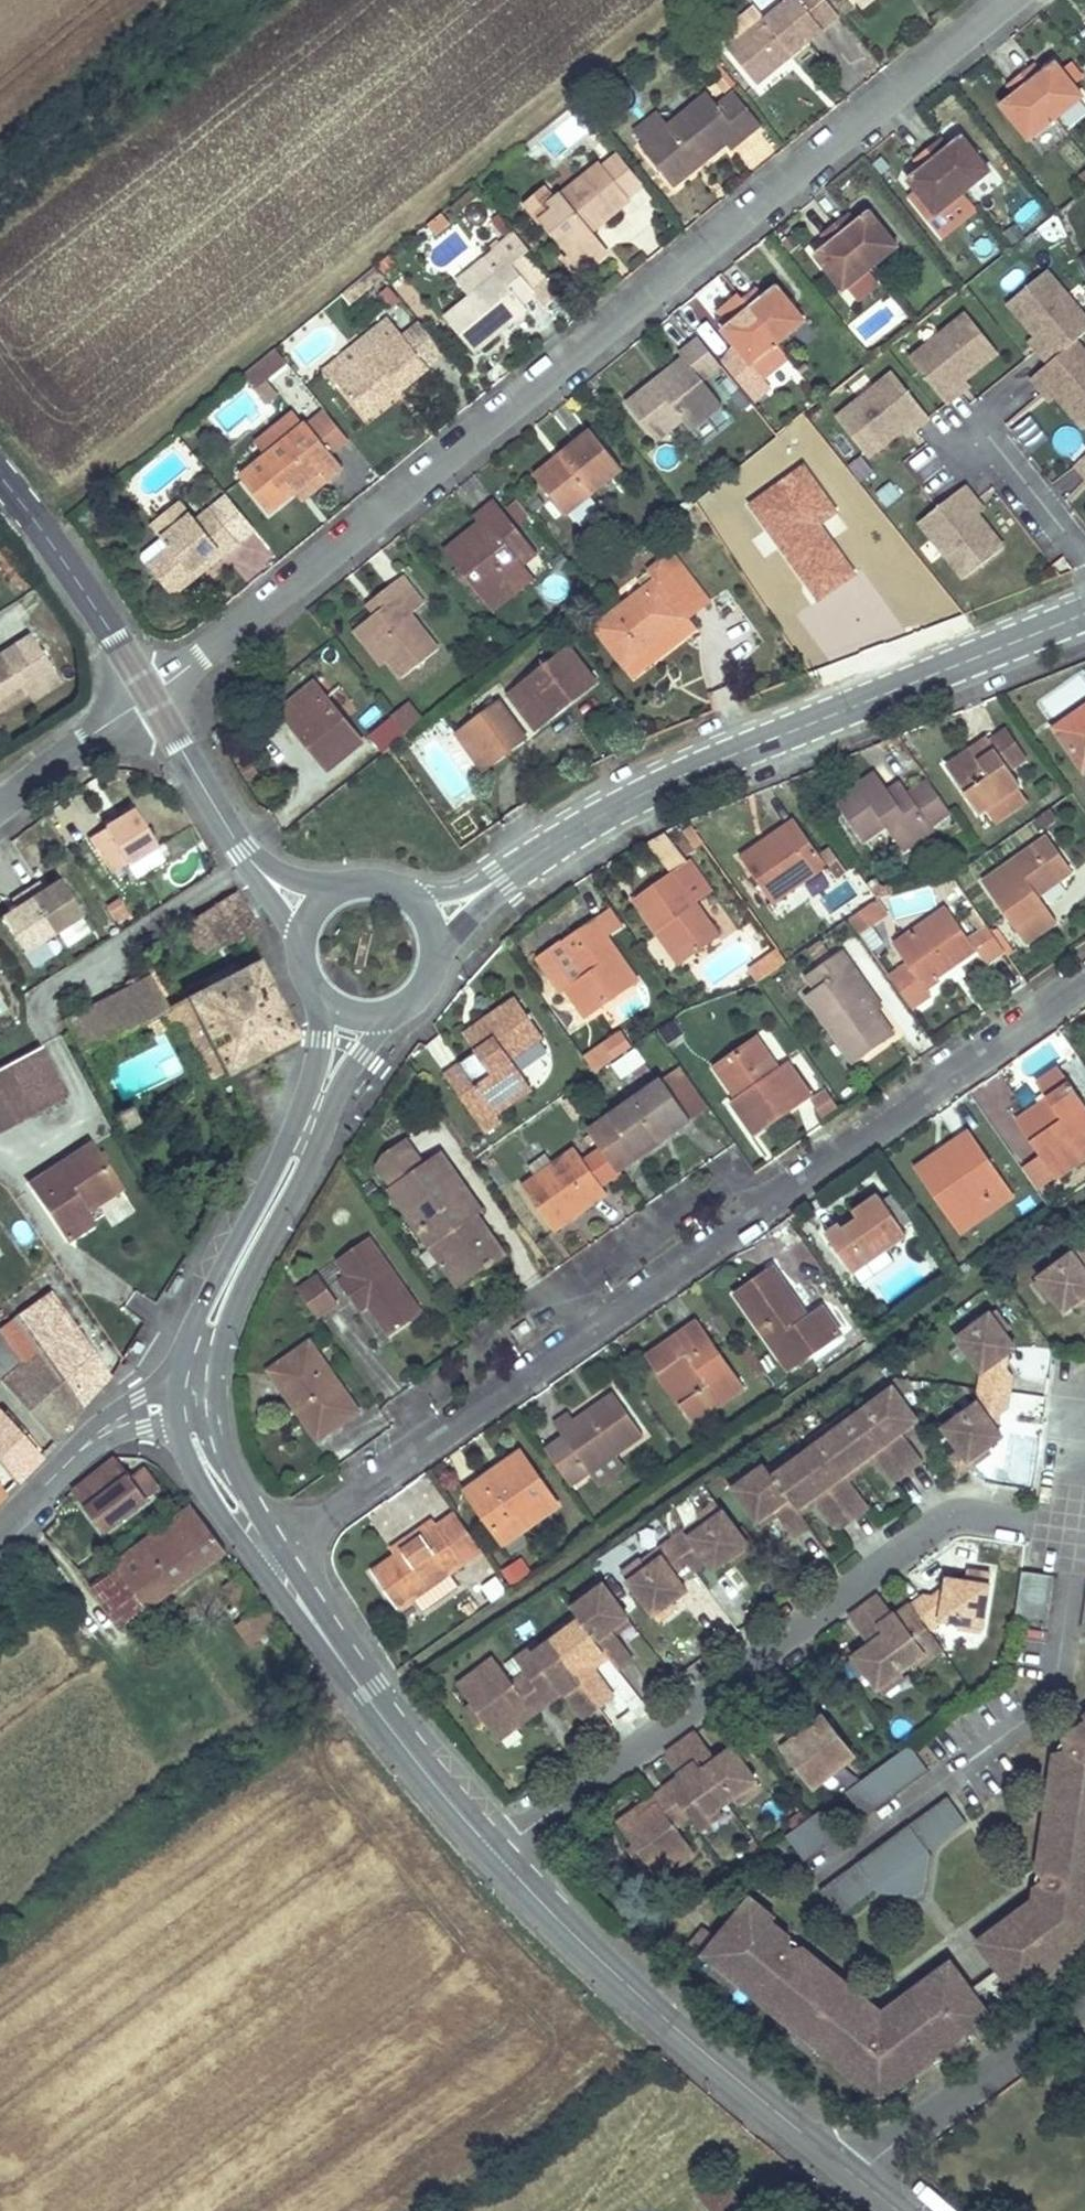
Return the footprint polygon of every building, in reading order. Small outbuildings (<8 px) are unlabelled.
[(784,65),(779,59),(785,55),(789,60),(842,17),(828,0),(791,0),(730,49),(759,85),(784,65)] [(857,2),(863,10),(875,0),(860,0),(857,2)] [(784,65),(789,60),(785,55),(779,59),(784,65)] [(1000,104),(1030,142),(1084,98),(1055,60),(1040,72),(1036,66),(1032,62),(1006,84),(1009,88),(1013,93),(1000,104)] [(735,102),(741,97),(736,91),(718,106),(723,112),(735,102)] [(675,189),(697,171),(692,165),(698,159),(704,166),(728,146),(733,151),(758,131),(735,102),(723,112),(718,106),(709,94),(667,128),(659,118),(638,135),(646,145),(642,149),(675,189)] [(735,102),(758,131),(764,126),(741,97),(735,102)] [(907,179),(937,216),(992,172),(963,135),(948,146),(945,141),(942,137),(915,158),(918,162),(922,167),(907,179)] [(697,171),(704,166),(698,159),(692,165),(697,171)] [(602,215),(606,221),(629,203),(600,166),(557,201),(550,192),(531,208),(541,221),(545,219),(575,255),(568,260),(580,275),(608,253),(592,233),(587,227),(602,215)] [(816,254),(845,291),(899,248),(870,211),(856,222),(852,217),(849,213),(822,234),(826,239),(829,243),(816,254)] [(592,233),(606,221),(602,215),(587,227),(592,233)] [(477,295),(449,318),(477,352),(530,310),(526,305),(539,294),(509,259),(472,289),(477,295)] [(377,267),(360,281),(368,290),(385,277),(377,267)] [(1084,336),(1084,312),(1051,271),(1012,303),(1039,335),(1046,344),(1058,358),(1079,341),(1084,336)] [(368,290),(360,281),(342,295),(350,305),(368,290)] [(757,288),(743,298),(747,303),(779,345),(807,323),(778,285),(764,297),(757,288)] [(722,330),(751,367),(762,381),(788,360),(777,346),(779,345),(747,303),(743,298),(730,309),(734,314),(737,317),(722,330)] [(1001,355),(970,316),(914,361),(950,406),(965,394),(960,388),(968,381),(1001,355)] [(397,385),(403,392),(431,369),(403,334),(391,319),(325,371),(338,387),(341,384),(363,412),(397,385)] [(449,354),(420,320),(403,334),(431,369),(449,354)] [(704,323),(695,333),(721,356),(729,347),(704,323)] [(1040,349),(1046,344),(1039,335),(1033,340),(1040,349)] [(723,367),(702,340),(700,338),(694,343),(696,345),(717,372),(723,367)] [(1033,379),(1045,394),(1051,389),(1058,397),(1084,429),(1084,348),(1079,341),(1058,358),(1033,379)] [(696,345),(694,343),(681,353),(683,356),(696,345)] [(662,392),(655,383),(626,405),(662,452),(689,431),(697,441),(730,414),(704,381),(717,372),(696,345),(683,356),(685,359),(689,363),(669,379),(673,384),(662,392)] [(276,350),(271,354),(283,370),(289,365),(276,350)] [(271,354),(245,375),(258,391),(283,370),(271,354)] [(685,359),(665,374),(669,379),(689,363),(685,359)] [(669,379),(665,374),(655,383),(662,392),(673,384),(669,379)] [(897,375),(840,421),(871,459),(904,433),(913,426),(918,432),(933,420),(897,375)] [(960,388),(965,394),(974,387),(968,381),(960,388)] [(397,385),(363,412),(369,419),(403,392),(397,385)] [(1051,389),(1045,394),(1052,402),(1058,397),(1051,389)] [(268,457),(310,423),(298,408),(256,442),(268,457)] [(268,457),(243,478),(269,510),(296,488),(322,466),(331,477),(345,466),(310,423),(268,457)] [(909,439),(918,432),(913,426),(904,433),(909,439)] [(551,464),(536,476),(578,529),(634,483),(592,430),(563,454),(567,459),(555,469),(551,464)] [(240,477),(262,457),(254,448),(232,468),(240,477)] [(563,454),(551,464),(555,469),(567,459),(563,454)] [(296,488),(305,499),(331,477),(322,466),(296,488)] [(969,488),(923,524),(969,581),(1008,549),(981,517),(974,508),(981,503),(969,488)] [(229,495),(212,509),(241,544),(257,530),(229,495)] [(497,501),(483,512),(487,517),(501,505),(497,501)] [(165,537),(194,514),(184,502),(155,524),(165,537)] [(987,512),(981,503),(974,508),(981,517),(987,512)] [(540,552),(501,505),(487,517),(488,519),(481,525),(447,552),(489,603),(519,579),(514,574),(526,564),(540,552)] [(170,546),(148,563),(173,596),(198,576),(193,570),(221,549),(225,554),(227,557),(242,545),(241,544),(212,509),(199,520),(194,514),(165,537),(164,538),(170,546)] [(488,519),(487,517),(483,512),(475,519),(479,523),(481,525),(488,519)] [(193,570),(198,576),(225,554),(221,549),(193,570)] [(598,627),(628,666),(661,641),(670,651),(699,629),(690,618),(711,602),(674,554),(652,570),(659,580),(598,627)] [(539,579),(526,564),(514,574),(519,579),(489,603),(498,614),(539,579)] [(412,612),(425,602),(404,575),(367,604),(375,614),(353,631),(381,665),(387,660),(401,677),(440,646),(412,612)] [(26,691),(23,688),(54,669),(30,632),(0,652),(0,708),(26,691)] [(637,677),(670,651),(661,641),(628,666),(637,677)] [(572,648),(512,694),(539,729),(599,682),(572,648)] [(23,688),(26,691),(30,699),(61,680),(54,669),(23,688)] [(364,744),(317,684),(283,711),(330,770),(364,744)] [(502,703),(458,736),(485,771),(528,738),(502,703)] [(394,718),(408,736),(425,722),(412,705),(394,718)] [(1084,769),(1084,710),(1058,729),(1084,769)] [(1023,786),(1009,766),(1025,755),(1009,732),(997,740),(993,742),(990,738),(973,750),(978,757),(954,774),(982,814),(989,809),(1019,789),(1023,786)] [(887,795),(892,792),(879,773),(874,777),(887,795)] [(887,795),(874,777),(838,802),(868,844),(889,828),(906,852),(937,830),(904,784),(892,792),(887,795)] [(157,847),(137,813),(95,838),(116,872),(157,847)] [(769,847),(765,842),(743,858),(775,904),(830,866),(797,819),(788,826),(791,831),(769,847)] [(788,826),(765,842),(769,847),(791,831),(788,826)] [(1075,873),(1050,837),(985,883),(1027,944),(1059,922),(1041,897),(1075,873)] [(637,900),(659,931),(665,927),(689,959),(721,936),(697,904),(712,893),(690,862),(637,900)] [(27,892),(14,901),(19,908),(3,918),(26,953),(55,935),(85,916),(62,880),(46,890),(41,883),(27,892)] [(889,896),(892,915),(935,909),(933,890),(889,896)] [(200,916),(217,942),(231,933),(213,907),(200,916)] [(615,907),(597,920),(609,938),(628,925),(615,907)] [(980,952),(950,908),(895,946),(926,990),(942,978),(939,973),(958,960),(962,965),(980,952)] [(200,953),(217,942),(200,916),(183,927),(200,953)] [(609,938),(597,920),(563,943),(563,942),(539,958),(562,993),(568,987),(589,1018),(640,983),(609,938)] [(665,927),(659,931),(683,964),(689,959),(665,927)] [(710,983),(754,962),(744,941),(701,961),(710,983)] [(884,1006),(845,949),(838,954),(877,1011),(884,1006)] [(776,950),(747,969),(757,985),(787,965),(776,950)] [(877,1011),(838,954),(808,975),(817,989),(809,995),(856,1064),(895,1037),(877,1011)] [(261,959),(187,998),(225,1070),(227,1075),(301,1037),(261,959)] [(82,1052),(148,1018),(166,1009),(149,977),(139,982),(137,977),(126,983),(128,988),(66,1020),(82,1052)] [(187,998),(166,1009),(148,1018),(156,1032),(181,1019),(212,1077),(225,1070),(187,998)] [(467,1069),(489,1103),(492,1107),(528,1082),(513,1059),(544,1037),(518,998),(475,1027),(488,1046),(479,1052),(463,1063),(467,1069)] [(475,1027),(466,1033),(479,1052),(488,1046),(475,1027)] [(619,1034),(585,1056),(596,1074),(615,1063),(624,1077),(640,1066),(619,1034)] [(760,1040),(727,1062),(750,1094),(741,1101),(736,1104),(757,1134),(812,1096),(791,1066),(782,1072),(760,1040)] [(432,1048),(443,1067),(455,1060),(445,1041),(432,1048)] [(67,1096),(41,1046),(0,1068),(0,1132),(67,1096)] [(727,1062),(718,1068),(741,1101),(750,1094),(727,1062)] [(1063,1067),(1039,1083),(1050,1100),(1019,1121),(1057,1177),(1084,1158),(1084,1100),(1063,1067)] [(467,1069),(451,1080),(473,1114),(489,1103),(467,1069)] [(606,1149),(621,1170),(639,1158),(637,1154),(659,1139),(662,1142),(692,1121),(665,1081),(593,1131),(606,1149)] [(498,1116),(534,1091),(528,1082),(492,1107),(498,1116)] [(810,1102),(823,1122),(840,1111),(827,1091),(810,1102)] [(131,1107),(116,1115),(124,1131),(139,1123),(131,1107)] [(945,1163),(939,1154),(918,1169),(961,1232),(1015,1195),(972,1132),(957,1142),(963,1150),(945,1163)] [(395,1187),(426,1165),(409,1141),(386,1157),(380,1165),(395,1187)] [(957,1142),(939,1154),(945,1163),(963,1150),(957,1142)] [(99,1155),(92,1145),(33,1185),(71,1241),(94,1226),(86,1214),(122,1190),(104,1163),(99,1155)] [(603,1183),(621,1170),(606,1149),(588,1162),(580,1149),(557,1165),(539,1178),(525,1187),(556,1231),(581,1213),(578,1209),(592,1199),(595,1204),(610,1193),(603,1183)] [(105,1152),(99,1155),(104,1163),(111,1159),(105,1152)] [(443,1241),(470,1279),(486,1268),(490,1270),(511,1255),(481,1212),(479,1213),(468,1198),(473,1194),(444,1152),(426,1165),(395,1187),(390,1190),(432,1249),(443,1241)] [(557,1165),(549,1154),(531,1166),(539,1178),(557,1165)] [(481,1212),(484,1210),(473,1194),(468,1198),(479,1213),(481,1212)] [(856,1213),(857,1214),(861,1219),(846,1230),(842,1224),(827,1235),(854,1273),(909,1235),(881,1195),(856,1213)] [(581,1213),(595,1204),(592,1199),(578,1209),(581,1213)] [(861,1219),(857,1214),(842,1224),(846,1230),(861,1219)] [(363,1295),(372,1307),(391,1335),(423,1312),(371,1237),(339,1260),(350,1275),(341,1281),(355,1301),(363,1295)] [(443,1241),(432,1249),(459,1288),(470,1279),(443,1241)] [(1084,1250),(1042,1280),(1057,1301),(1067,1315),(1082,1304),(1084,1308),(1084,1251),(1084,1250)] [(739,1295),(784,1360),(805,1345),(811,1354),(842,1333),(825,1308),(812,1317),(778,1269),(739,1295)] [(321,1276),(300,1290),(319,1317),(339,1302),(321,1276)] [(186,1282),(178,1277),(167,1295),(174,1300),(186,1282)] [(1051,1305),(1057,1301),(1042,1280),(1036,1284),(1051,1305)] [(57,1443),(74,1424),(86,1401),(108,1375),(53,1294),(2,1331),(23,1363),(2,1381),(57,1443)] [(355,1301),(363,1313),(372,1307),(363,1295),(355,1301)] [(993,1316),(1008,1337),(1015,1333),(1000,1312),(993,1316)] [(993,1316),(968,1335),(981,1354),(973,1360),(984,1375),(982,1394),(1011,1398),(1014,1377),(1003,1362),(1018,1351),(1008,1337),(993,1316)] [(526,1320),(512,1330),(518,1339),(533,1329),(526,1320)] [(649,1356),(660,1372),(670,1366),(691,1398),(682,1404),(694,1422),(746,1387),(701,1321),(649,1356)] [(0,1332),(0,1378),(2,1381),(23,1363),(2,1331),(0,1332)] [(959,1341),(973,1360),(981,1354),(968,1335),(959,1341)] [(311,1341),(276,1365),(290,1386),(286,1389),(321,1440),(361,1413),(311,1341)] [(790,1369),(811,1354),(805,1345),(784,1360),(790,1369)] [(272,1368),(286,1389),(290,1386),(276,1365),(272,1368)] [(670,1366),(660,1372),(682,1404),(691,1398),(670,1366)] [(871,1395),(876,1403),(896,1389),(891,1381),(871,1395)] [(920,1422),(896,1389),(876,1403),(866,1411),(911,1474),(925,1463),(910,1443),(904,1434),(920,1422)] [(565,1437),(547,1449),(573,1486),(591,1474),(620,1454),(646,1435),(617,1394),(602,1404),(602,1405),(577,1422),(571,1413),(556,1423),(565,1437)] [(961,1451),(970,1464),(991,1449),(1004,1440),(994,1425),(1008,1414),(1011,1398),(982,1394),(980,1407),(965,1417),(971,1426),(952,1439),(961,1451)] [(836,1432),(859,1416),(853,1408),(830,1424),(836,1432)] [(911,1474),(866,1411),(859,1416),(836,1432),(861,1468),(875,1457),(880,1464),(895,1485),(911,1474)] [(17,1482),(42,1457),(4,1414),(0,1417),(0,1462),(17,1482)] [(965,1417),(946,1430),(952,1439),(971,1426),(965,1417)] [(910,1443),(926,1431),(920,1422),(904,1434),(910,1443)] [(836,1432),(830,1424),(808,1441),(814,1448),(836,1432)] [(861,1468),(836,1432),(814,1448),(807,1453),(852,1517),(866,1507),(851,1486),(845,1479),(861,1468)] [(995,1455),(991,1449),(970,1464),(974,1470),(995,1455)] [(970,1464),(961,1451),(948,1460),(961,1479),(974,1470),(970,1464)] [(523,1453),(483,1481),(486,1485),(471,1496),(505,1544),(523,1531),(560,1505),(523,1453)] [(852,1517),(807,1453),(793,1463),(774,1477),(799,1512),(816,1500),(822,1507),(837,1528),(852,1517)] [(620,1454),(591,1474),(598,1484),(627,1464),(620,1454)] [(788,1456),(769,1470),(774,1477),(793,1463),(788,1456)] [(108,1528),(148,1499),(131,1476),(117,1457),(79,1489),(75,1492),(104,1531),(108,1528)] [(866,1475),(880,1464),(875,1457),(861,1468),(866,1475)] [(750,1466),(730,1481),(736,1489),(756,1474),(750,1466)] [(769,1470),(767,1466),(756,1474),(736,1489),(759,1522),(776,1510),(781,1517),(797,1540),(811,1529),(804,1520),(799,1512),(774,1477),(769,1470)] [(144,1467),(131,1476),(148,1499),(161,1490),(144,1467)] [(861,1468),(845,1479),(851,1486),(866,1475),(861,1468)] [(486,1485),(483,1481),(468,1491),(471,1496),(486,1485)] [(799,1512),(804,1520),(822,1507),(816,1500),(799,1512)] [(752,1547),(720,1503),(701,1518),(703,1521),(708,1528),(696,1536),(691,1529),(674,1542),(693,1566),(705,1556),(712,1565),(718,1573),(733,1561),(752,1547)] [(122,1628),(226,1551),(195,1507),(90,1585),(122,1628)] [(857,1524),(871,1514),(866,1507),(852,1517),(857,1524)] [(765,1529),(781,1517),(776,1510),(759,1522),(765,1529)] [(424,1538),(398,1557),(375,1573),(400,1608),(465,1562),(482,1550),(455,1512),(438,1524),(435,1521),(419,1532),(424,1538)] [(852,1517),(837,1528),(842,1535),(857,1524),(852,1517)] [(696,1536),(708,1528),(703,1521),(691,1529),(696,1536)] [(505,1544),(513,1554),(531,1542),(523,1531),(505,1544)] [(424,1538),(419,1532),(393,1550),(398,1557),(424,1538)] [(693,1566),(674,1542),(660,1552),(665,1560),(651,1571),(645,1563),(644,1561),(624,1575),(657,1619),(676,1605),(691,1593),(685,1584),(679,1576),(693,1566)] [(738,1568),(757,1554),(752,1547),(733,1561),(738,1568)] [(665,1560),(660,1552),(645,1563),(651,1571),(665,1560)] [(699,1574),(712,1565),(705,1556),(693,1566),(699,1574)] [(518,1557),(500,1574),(514,1588),(531,1571),(518,1557)] [(679,1576),(685,1584),(699,1574),(693,1566),(679,1576)] [(984,1632),(992,1579),(967,1574),(965,1586),(947,1583),(944,1602),(926,1599),(912,1609),(917,1616),(931,1634),(943,1626),(959,1628),(984,1632)] [(606,1586),(600,1577),(580,1592),(586,1600),(606,1586)] [(1023,1577),(1015,1625),(1047,1630),(1055,1582),(1023,1577)] [(231,1599),(247,1588),(241,1579),(225,1590),(231,1599)] [(490,1603),(506,1596),(498,1579),(482,1586),(490,1603)] [(630,1619),(606,1586),(586,1600),(574,1609),(577,1613),(582,1621),(606,1653),(619,1671),(634,1659),(618,1638),(613,1631),(630,1619)] [(247,1588),(231,1599),(245,1619),(238,1624),(252,1644),(279,1625),(265,1606),(262,1608),(247,1588)] [(931,1634),(917,1616),(901,1627),(897,1621),(881,1599),(866,1611),(909,1670),(917,1664),(940,1647),(931,1634)] [(681,1611),(676,1605),(657,1619),(662,1625),(681,1611)] [(917,1616),(912,1609),(897,1621),(901,1627),(917,1616)] [(909,1670),(866,1611),(852,1621),(867,1642),(872,1649),(865,1654),(855,1660),(868,1678),(879,1692),(901,1676),(909,1670)] [(582,1621),(577,1613),(556,1628),(562,1636),(582,1621)] [(618,1638),(635,1626),(630,1619),(613,1631),(618,1638)] [(606,1653),(582,1621),(562,1636),(553,1643),(597,1702),(612,1691),(592,1663),(606,1653)] [(958,1636),(983,1640),(984,1632),(959,1628),(958,1636)] [(522,1666),(543,1651),(537,1642),(516,1658),(522,1666)] [(872,1649),(867,1642),(859,1647),(865,1654),(872,1649)] [(597,1702),(553,1643),(543,1651),(522,1666),(527,1673),(546,1698),(560,1687),(580,1715),(597,1702)] [(940,1647),(917,1664),(923,1672),(946,1655),(940,1647)] [(499,1661),(496,1657),(479,1669),(482,1673),(499,1661)] [(861,1683),(868,1678),(855,1660),(849,1665),(861,1683)] [(546,1698),(527,1673),(515,1682),(499,1661),(482,1673),(479,1669),(458,1684),(473,1704),(488,1724),(501,1742),(522,1727),(517,1720),(546,1698)] [(907,1684),(901,1676),(879,1692),(885,1700),(907,1684)] [(602,1709),(617,1698),(612,1691),(597,1702),(602,1709)] [(580,1715),(586,1722),(602,1709),(597,1702),(580,1715)] [(488,1724),(473,1704),(467,1709),(482,1729),(488,1724)] [(859,1758),(827,1717),(804,1735),(787,1713),(770,1726),(820,1789),(859,1758)] [(979,1942),(1000,1970),(1012,1962),(1016,1969),(1010,1973),(1020,1987),(1026,1990),(1032,1989),(1044,1979),(1046,1973),(1056,1965),(1068,1957),(1074,1958),(1084,1950),(1084,1726),(1076,1732),(1081,1738),(1073,1745),(1071,1745),(1068,1744),(1063,1745),(1060,1749),(1059,1754),(1061,1757),(1063,1759),(1065,1759),(1063,1772),(1055,1770),(1040,1864),(1049,1865),(1048,1873),(1046,1873),(1043,1874),(1040,1876),(1039,1881),(1040,1885),(1043,1888),(1046,1890),(1044,1897),(1040,1896),(979,1942)] [(757,1781),(734,1750),(718,1763),(697,1733),(682,1743),(727,1803),(734,1798),(757,1781)] [(727,1803),(682,1743),(665,1756),(681,1777),(686,1785),(672,1795),(690,1819),(696,1826),(718,1810),(727,1803)] [(910,1747),(847,1794),(866,1820),(929,1774),(910,1747)] [(686,1785),(681,1777),(667,1787),(672,1795),(686,1785)] [(739,1806),(762,1789),(757,1781),(734,1798),(739,1806)] [(672,1795),(667,1787),(635,1810),(641,1818),(672,1795)] [(690,1819),(672,1795),(641,1818),(635,1810),(615,1824),(659,1882),(679,1868),(674,1862),(692,1849),(677,1828),(690,1819)] [(948,1799),(822,1891),(840,1917),(877,1889),(882,1895),(919,1899),(928,1892),(934,1857),(930,1851),(967,1825),(948,1799)] [(826,1809),(787,1837),(806,1864),(844,1836),(826,1809)] [(724,1817),(718,1810),(696,1826),(701,1834),(724,1817)] [(679,1868),(697,1855),(692,1849),(674,1862),(679,1868)] [(701,1934),(692,1944),(717,1965),(732,1976),(745,1988),(793,2027),(799,2026),(809,2035),(820,2043),(820,2050),(866,2087),(899,2086),(938,2057),(940,2051),(961,2035),(968,2036),(982,2025),(984,2021),(984,2017),(983,2014),(973,2001),(966,2005),(962,1998),(973,1990),(952,1962),(897,2003),(903,2010),(892,2017),(891,2018),(891,2017),(889,2016),(887,2016),(884,2015),(882,2016),(880,2016),(879,2016),(877,2017),(872,2014),(877,2008),(813,1955),(807,1962),(800,1956),(802,1954),(804,1952),(804,1949),(803,1946),(801,1944),(799,1943),(797,1942),(792,1942),(789,1944),(788,1946),(781,1940),(787,1933),(774,1923),(778,1918),(752,1898),(718,1938),(711,1932),(701,1934)] [(1056,1965),(1064,1977),(1080,1966),(1074,1958),(1068,1957),(1056,1965)] [(1012,1962),(1000,1970),(1005,1976),(1010,1973),(1016,1969),(1012,1962)] [(732,1976),(717,1965),(711,1972),(725,1984),(732,1976)] [(1046,1973),(1044,1979),(1051,1988),(1064,1977),(1056,1965),(1046,1973)] [(745,1988),(732,1976),(725,1984),(739,1995),(745,1988)] [(973,1990),(962,1998),(966,2005),(973,2001),(979,1997),(973,1990)] [(799,2026),(793,2027),(787,2034),(800,2044),(809,2035),(799,2026)] [(809,2035),(800,2044),(814,2057),(820,2050),(820,2043),(809,2035)] [(940,2051),(938,2057),(943,2065),(973,2043),(968,2036),(961,2035),(940,2051)] [(899,2086),(866,2087),(866,2097),(898,2096),(899,2086)] [(734,2194),(721,2178),(700,2195),(713,2210),(734,2194)] [(734,2194),(713,2210),(744,2210),(746,2209),(734,2194)]
